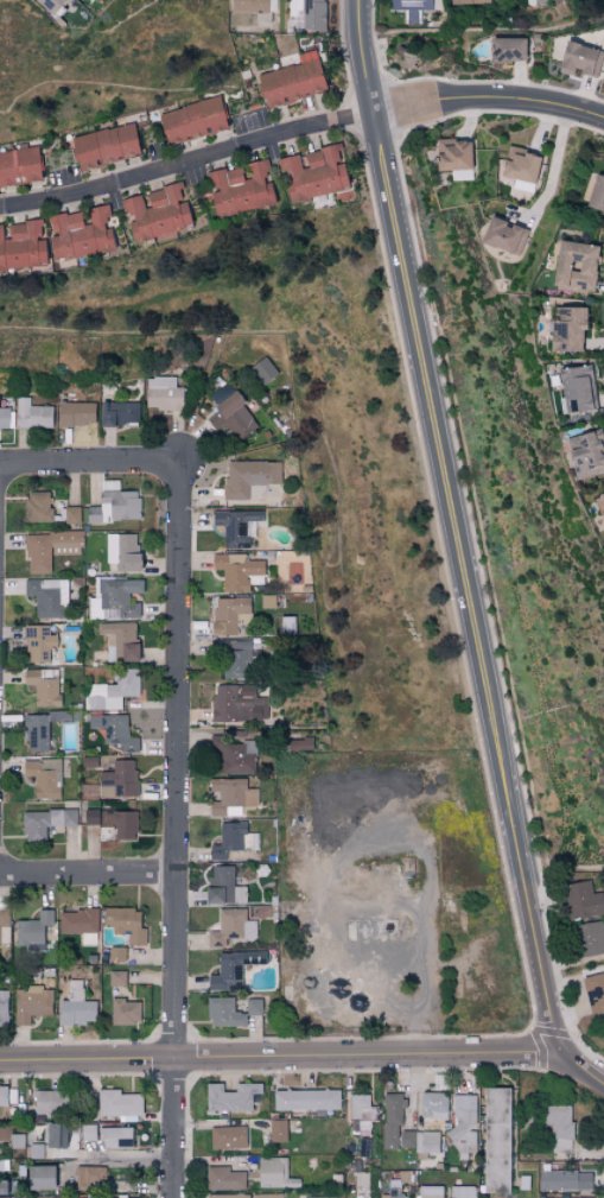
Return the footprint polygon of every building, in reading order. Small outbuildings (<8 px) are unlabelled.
[(48,13),(60,0),(34,0),(48,13)] [(256,12),(256,22),(269,22),(270,0),(231,0),(231,12),(256,12)] [(324,0),(291,0),(290,29),(323,29),(324,0)] [(390,11),(432,10),(431,0),(390,0),(390,11)] [(488,61),(524,62),(524,37),(488,37),(488,61)] [(603,51),(563,40),(555,71),(571,75),(572,71),(596,77),(603,51)] [(263,105),(324,92),(315,50),(298,53),(300,64),(256,73),(263,105)] [(228,128),(219,96),(157,113),(165,145),(228,128)] [(140,156),(132,123),(70,137),(78,170),(140,156)] [(451,181),(470,181),(471,140),(436,139),(435,170),(451,170),(451,181)] [(277,158),(287,202),(347,188),(341,162),(338,163),(334,145),(302,152),(306,167),(301,168),(297,154),(277,158)] [(37,146),(0,151),(0,187),(42,180),(37,146)] [(539,153),(505,147),(500,176),(514,178),(512,188),(532,192),(539,153)] [(274,205),(269,180),(270,180),(266,159),(245,163),(248,178),(243,179),(240,166),(205,172),(208,188),(201,190),(203,201),(210,200),(213,216),(274,205)] [(593,173),(583,206),(603,213),(603,177),(593,173)] [(130,241),(191,227),(184,199),(183,200),(179,183),(142,192),(142,193),(120,199),(130,241)] [(54,261),(114,250),(110,228),(109,228),(105,204),(87,208),(90,224),(82,226),(79,211),(48,216),(52,236),(50,237),(54,261)] [(478,241),(518,257),(528,231),(510,223),(509,224),(488,216),(478,241)] [(47,266),(45,239),(41,240),(40,222),(0,224),(0,269),(47,266)] [(592,291),(598,246),(557,240),(551,286),(592,291)] [(548,351),(583,351),(582,307),(555,307),(555,322),(547,322),(548,351)] [(277,375),(266,356),(248,367),(259,385),(277,375)] [(560,412),(595,409),(591,365),(556,368),(560,412)] [(146,409),(183,410),(183,388),(176,387),(176,377),(147,377),(146,409)] [(206,419),(215,431),(224,424),(236,441),(258,425),(233,391),(212,406),(216,411),(206,419)] [(30,406),(30,397),(16,397),(16,427),(51,428),(52,406),(30,406)] [(57,426),(94,426),(94,403),(58,402),(57,426)] [(139,403),(99,402),(99,425),(138,426),(139,403)] [(8,428),(8,408),(0,407),(0,428),(8,428)] [(573,478),(603,473),(603,452),(602,452),(598,430),(565,436),(573,478)] [(225,462),(225,501),(248,500),(248,485),(280,485),(280,461),(225,462)] [(139,520),(138,490),(99,491),(100,507),(86,507),(87,522),(139,520)] [(50,491),(24,492),(25,523),(51,522),(50,491)] [(603,531),(603,493),(593,496),(603,531)] [(65,524),(80,523),(79,507),(64,507),(65,524)] [(212,510),(212,526),(223,526),(223,547),(248,548),(248,536),(254,536),(255,522),(262,522),(262,511),(212,510)] [(26,532),(26,573),(51,573),(51,550),(64,550),(64,554),(83,554),(83,532),(26,532)] [(138,534),(106,534),(105,563),(116,563),(116,571),(137,571),(138,534)] [(223,592),(249,591),(248,576),(264,575),(263,560),(246,561),(245,553),(211,555),(212,570),(222,570),(223,592)] [(23,596),(35,596),(35,618),(66,618),(67,580),(24,579),(23,596)] [(144,580),(100,580),(101,598),(89,598),(89,619),(140,618),(140,602),(130,603),(130,593),(144,593),(144,580)] [(249,597),(212,598),(213,635),(236,635),(236,614),(249,614),(249,597)] [(280,617),(279,634),(294,635),(294,617),(280,617)] [(136,623),(98,623),(99,635),(106,635),(107,662),(137,662),(136,623)] [(49,625),(24,625),(24,662),(50,662),(51,648),(57,648),(57,635),(49,635),(49,625)] [(221,679),(247,678),(247,658),(259,657),(258,642),(220,643),(221,679)] [(116,685),(87,684),(86,709),(121,711),(122,696),(139,697),(140,670),(117,669),(116,685)] [(36,685),(35,706),(59,707),(59,671),(24,670),(24,685),(36,685)] [(212,722),(266,721),(265,698),(255,698),(255,685),(211,686),(212,722)] [(48,715),(25,715),(26,752),(49,752),(48,715)] [(127,715),(88,716),(88,729),(103,728),(103,745),(120,744),(121,753),(138,753),(138,738),(128,738),(127,715)] [(255,773),(254,749),(246,750),(246,743),(228,745),(228,735),(209,736),(210,752),(221,751),(222,775),(255,773)] [(312,751),(311,739),(288,739),(288,751),(312,751)] [(34,799),(60,799),(60,760),(23,760),(23,776),(34,776),(34,799)] [(98,773),(98,798),(136,797),(135,760),(112,761),(112,772),(98,773)] [(210,816),(241,816),(241,807),(256,807),(256,789),(246,789),(246,779),(209,779),(209,792),(220,792),(220,802),(210,802),(210,816)] [(46,841),(46,830),(65,830),(65,826),(76,826),(76,810),(23,811),(23,841),(46,841)] [(84,810),(84,825),(97,825),(97,810),(84,810)] [(135,840),(136,812),(113,811),(112,839),(135,840)] [(224,851),(259,850),(259,833),(245,834),(245,822),(220,823),(220,845),(208,845),(209,861),(224,861),(224,851)] [(232,866),(210,867),(210,888),(202,888),(203,904),(246,903),(246,887),(233,887),(232,866)] [(574,1035),(603,1056),(603,872),(539,871),(543,886),(574,1035)] [(103,908),(103,926),(111,926),(111,934),(128,934),(127,945),(145,945),(145,928),(138,928),(139,909),(103,908)] [(246,909),(218,909),(218,931),(208,932),(208,948),(226,948),(226,941),(256,940),(255,920),(246,921),(246,909)] [(52,910),(38,910),(38,920),(15,921),(15,951),(43,951),(43,926),(52,926),(52,910)] [(57,933),(97,934),(98,911),(58,910),(57,933)] [(9,944),(8,911),(0,911),(0,944),(9,944)] [(96,934),(80,934),(80,945),(96,945),(96,934)] [(125,948),(109,947),(109,961),(125,961),(125,948)] [(265,952),(217,953),(218,975),(207,976),(207,992),(241,991),(240,965),(265,964),(265,952)] [(125,971),(101,971),(102,986),(125,986),(125,971)] [(58,1024),(95,1025),(96,1002),(83,1001),(84,980),(69,980),(69,1001),(59,1001),(58,1024)] [(16,990),(15,1026),(31,1026),(31,1016),(53,1016),(54,988),(25,987),(25,990),(16,990)] [(9,1026),(10,992),(0,992),(0,1025),(9,1026)] [(207,998),(207,1027),(246,1026),(246,1012),(234,1012),(234,997),(207,998)] [(246,1016),(262,1015),(261,998),(246,999),(246,1016)] [(111,1024),(140,1025),(140,1001),(111,1001),(111,1024)] [(261,1084),(234,1083),(234,1092),(222,1092),(222,1084),(205,1083),(205,1111),(251,1112),(251,1094),(261,1094),(261,1084)] [(98,1116),(143,1116),(142,1094),(120,1095),(120,1090),(97,1090),(98,1116)] [(273,1111),(340,1110),(340,1090),(272,1091),(273,1111)] [(484,1090),(484,1189),(511,1193),(513,1090),(484,1090)] [(34,1114),(63,1113),(62,1091),(33,1092),(34,1114)] [(420,1118),(447,1119),(447,1093),(420,1092),(420,1118)] [(400,1094),(382,1094),(383,1150),(401,1149),(400,1094)] [(378,1107),(370,1107),(370,1096),(351,1095),(350,1135),(370,1135),(370,1121),(378,1122),(378,1107)] [(477,1095),(454,1095),(453,1135),(456,1135),(456,1152),(476,1153),(477,1095)] [(551,1126),(550,1153),(570,1153),(572,1106),(541,1106),(540,1126),(551,1126)] [(286,1142),(286,1120),(269,1121),(269,1142),(286,1142)] [(66,1149),(67,1125),(45,1124),(45,1149),(66,1149)] [(209,1127),(210,1150),(244,1148),(244,1126),(209,1127)] [(100,1128),(100,1148),(132,1148),(131,1128),(100,1128)] [(438,1153),(438,1132),(402,1131),(401,1148),(414,1148),(414,1152),(438,1153)] [(44,1159),(44,1144),(30,1144),(30,1159),(44,1159)] [(286,1186),(287,1158),(257,1157),(257,1186),(286,1186)] [(540,1166),(598,1165),(598,1196),(541,1193),(540,1166)] [(28,1191),(53,1190),(52,1166),(27,1167),(28,1191)] [(74,1189),(105,1190),(105,1167),(74,1166),(74,1189)] [(244,1172),(228,1172),(228,1166),(205,1167),(205,1191),(244,1190),(244,1172)] [(405,1188),(389,1187),(389,1197),(405,1197),(405,1188)] [(473,1189),(473,1197),(419,1197),(419,1187),(473,1189)]
